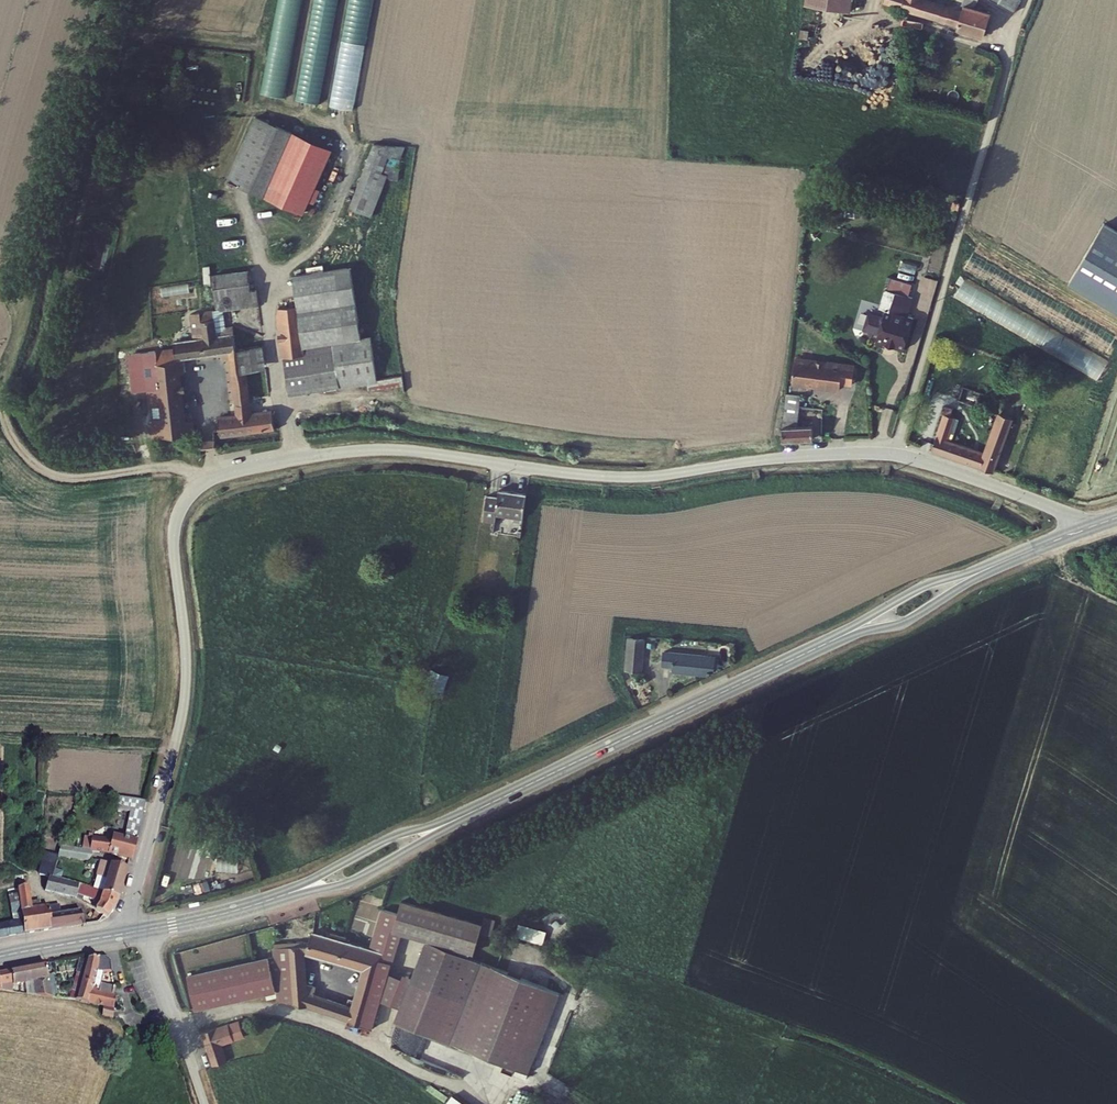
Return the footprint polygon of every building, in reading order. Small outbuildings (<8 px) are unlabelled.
[(287,96),(303,0),(279,0),(263,92),(287,96)] [(297,98),(321,102),(339,0),(314,0),(297,98)] [(333,105),(357,108),(374,0),(349,0),(333,105)] [(877,0),(955,20),(954,24),(981,30),(987,7),(969,2),(970,0),(953,0),(952,2),(945,0),(877,0)] [(329,144),(293,128),(270,182),(306,197),(329,144)] [(406,149),(373,138),(349,207),(372,215),(386,176),(396,180),(406,149)] [(1074,288),(1116,314),(1116,235),(1108,230),(1074,288)] [(885,294),(878,312),(882,313),(872,344),(899,353),(909,323),(903,321),(909,303),(885,294)] [(233,350),(240,402),(257,399),(250,347),(242,348),(238,324),(221,326),(219,309),(193,313),(197,338),(175,342),(177,358),(157,360),(161,393),(149,395),(151,412),(164,410),(166,424),(154,426),(157,447),(207,440),(206,430),(195,431),(193,419),(185,420),(182,397),(185,397),(184,390),(181,390),(179,375),(184,374),(182,357),(233,350)] [(854,368),(798,355),(792,380),(833,390),(834,385),(849,389),(854,368)] [(343,369),(292,376),(295,393),(345,386),(343,369)] [(968,381),(962,401),(998,414),(984,454),(960,445),(954,460),(994,476),(1015,419),(1002,415),(1007,403),(998,399),(1001,392),(968,381)] [(791,396),(782,395),(781,402),(790,405),(791,396)] [(259,409),(257,399),(240,402),(241,412),(259,409)] [(790,405),(781,402),(778,439),(808,440),(808,423),(788,423),(790,405)] [(241,412),(225,414),(228,432),(282,424),(279,406),(259,409),(241,412)] [(220,428),(206,430),(207,440),(208,444),(208,446),(208,448),(223,446),(222,443),(222,440),(220,428)] [(945,457),(950,442),(937,438),(932,452),(945,457)] [(954,460),(960,445),(950,442),(945,457),(954,460)] [(522,491),(496,486),(494,496),(488,495),(484,517),(491,518),(492,509),(519,513),(522,491)] [(484,517),(488,495),(482,494),(478,516),(484,517)] [(622,674),(639,675),(641,642),(623,642),(622,674)] [(702,651),(660,647),(658,668),(700,672),(702,651)] [(118,818),(130,818),(125,839),(136,840),(145,803),(111,802),(110,823),(117,823),(118,818)] [(174,831),(168,870),(211,877),(214,859),(210,858),(213,838),(174,831)] [(132,859),(136,840),(125,839),(112,837),(107,856),(132,859)] [(52,881),(89,890),(94,892),(101,893),(122,899),(129,870),(56,857),(54,869),(52,881)] [(52,881),(54,869),(39,867),(38,878),(52,881)] [(17,891),(23,923),(26,938),(28,938),(86,927),(84,913),(50,919),(49,909),(31,913),(27,890),(17,891)] [(94,892),(89,890),(82,907),(87,909),(94,892)] [(121,905),(122,899),(101,893),(97,902),(103,904),(98,915),(112,922),(121,905)] [(9,894),(10,912),(19,912),(18,894),(9,894)] [(476,925),(394,899),(388,914),(383,931),(395,934),(466,956),(476,925)] [(388,914),(375,910),(363,949),(372,952),(370,960),(386,965),(395,934),(383,931),(388,914)] [(26,938),(23,923),(0,927),(0,942),(26,938)] [(370,960),(372,952),(363,949),(303,931),(298,948),(295,955),(299,956),(357,973),(362,957),(370,960)] [(523,1077),(554,996),(423,945),(392,1026),(523,1077)] [(295,955),(298,948),(269,948),(269,992),(270,1004),(290,1004),(290,993),(300,993),(299,956),(295,955)] [(106,1005),(113,987),(89,979),(91,970),(109,967),(107,957),(102,953),(82,956),(68,1001),(106,1005)] [(365,1029),(386,965),(370,960),(362,957),(357,973),(345,1009),(341,1021),(365,1029)] [(269,992),(261,958),(182,976),(190,1010),(269,992)] [(46,964),(0,971),(0,983),(33,979),(34,995),(50,998),(46,964)] [(270,1004),(269,992),(260,994),(260,1003),(270,1004)] [(341,1021),(345,1009),(300,993),(290,993),(290,1004),(341,1021)] [(106,1005),(92,1003),(92,1013),(102,1013),(106,1005)] [(188,1027),(197,1061),(211,1056),(206,1037),(229,1031),(225,1017),(188,1027)]
